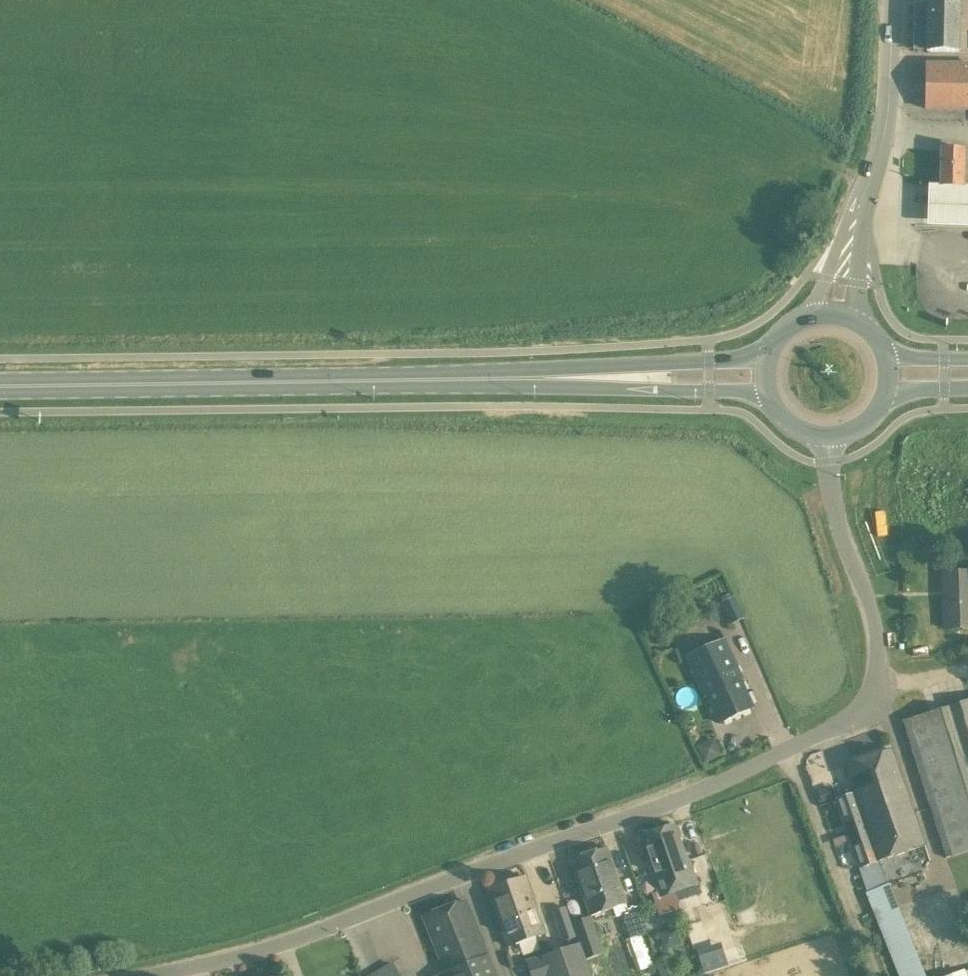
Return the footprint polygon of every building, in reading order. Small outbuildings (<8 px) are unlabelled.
[(926,50),(928,51),(955,51),(958,51),(958,31),(959,3),(927,2),(926,50)] [(955,60),(928,60),(925,60),(925,110),(967,111),(967,60),(955,60)] [(963,186),(964,150),(941,149),(940,185),(963,186)] [(929,185),(928,225),(967,226),(967,186),(963,186),(940,185),(929,185)] [(967,628),(967,572),(941,573),(943,629),(967,628)] [(731,624),(743,618),(733,597),(721,602),(731,624)] [(719,723),(753,707),(741,681),(743,680),(724,639),(685,657),(704,698),(706,697),(719,723)] [(967,851),(967,700),(902,721),(945,858),(967,851)] [(697,743),(704,760),(721,753),(714,736),(697,743)] [(878,862),(924,846),(891,749),(844,765),(853,793),(835,799),(859,869),(878,862)] [(822,802),(835,797),(831,785),(818,790),(822,802)] [(657,831),(669,866),(665,868),(672,889),(673,889),(696,881),(687,856),(686,857),(675,825),(657,831)] [(669,866),(657,831),(640,836),(652,869),(650,869),(657,892),(652,894),(659,915),(680,908),(673,889),(672,889),(665,868),(669,866)] [(600,881),(616,875),(606,848),(570,861),(583,897),(603,890),(600,881)] [(859,869),(868,893),(887,887),(878,862),(859,869)] [(616,875),(600,881),(603,890),(583,897),(590,916),(625,903),(616,875)] [(499,921),(517,915),(517,916),(521,915),(521,916),(537,911),(525,877),(488,890),(499,921)] [(465,900),(423,917),(444,972),(487,956),(465,900)] [(627,912),(622,914),(630,938),(626,940),(637,971),(655,965),(645,933),(646,932),(636,903),(625,907),(627,912)] [(555,910),(566,941),(575,937),(565,907),(555,910)] [(535,937),(540,949),(547,946),(548,942),(537,911),(521,916),(521,915),(517,916),(517,915),(499,921),(507,946),(535,937)] [(585,961),(603,954),(591,917),(573,923),(579,944),(577,944),(584,962),(585,962),(585,961)] [(585,962),(584,962),(577,944),(542,955),(525,961),(531,975),(590,975),(585,962)] [(723,951),(711,955),(709,947),(696,951),(703,973),(727,965),(723,951)] [(444,972),(434,975),(495,975),(487,956),(444,972)] [(656,962),(661,975),(679,975),(677,970),(672,956),(656,962)] [(393,963),(370,975),(400,975),(393,963)]
